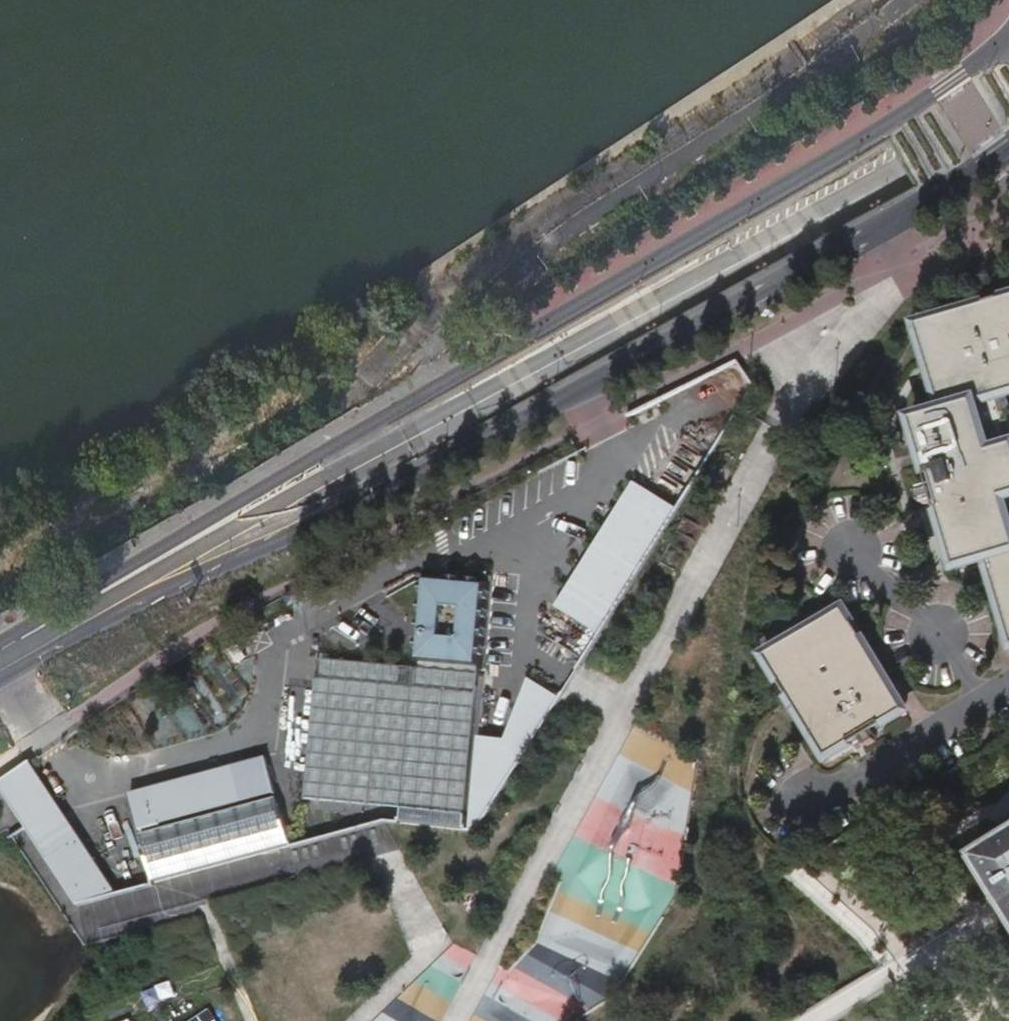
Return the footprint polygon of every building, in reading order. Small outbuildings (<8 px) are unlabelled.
[(988,566),(1008,635),(1008,425),(1002,401),(1008,399),(1008,307),(917,334),(943,421),(915,429),(933,489),(936,488),(938,494),(928,497),(927,501),(929,509),(933,510),(942,507),(945,515),(940,517),(959,574),(988,566)] [(635,482),(556,608),(598,635),(677,509),(635,482)] [(418,667),(476,671),(477,663),(480,663),(487,578),(448,575),(447,584),(425,583),(418,667)] [(303,596),(299,588),(284,596),(288,604),(303,596)] [(766,659),(828,762),(852,747),(850,742),(857,738),(863,748),(869,749),(876,745),(877,740),(871,731),(880,725),(883,729),(907,714),(845,611),(766,659)] [(301,802),(388,808),(387,822),(474,831),(475,813),(468,813),(476,671),(418,667),(315,658),(301,802)] [(479,738),(475,813),(474,831),(478,832),(561,699),(529,679),(506,740),(479,738)] [(681,874),(695,760),(638,731),(630,745),(644,747),(652,751),(646,764),(653,768),(637,800),(635,812),(612,857),(591,854),(581,849),(554,846),(607,873),(562,868),(560,888),(555,898),(552,917),(574,919),(570,953),(615,976),(628,977),(681,874)] [(274,794),(265,758),(151,788),(162,824),(274,794)] [(81,839),(32,763),(0,785),(0,788),(25,826),(27,824),(42,846),(40,847),(49,861),(55,857),(81,839)] [(162,824),(151,788),(130,795),(141,830),(162,824)] [(142,835),(156,885),(292,847),(278,798),(142,835)] [(81,839),(55,857),(78,892),(72,896),(79,907),(119,895),(81,839)] [(978,861),(1008,910),(1008,842),(978,861)]
